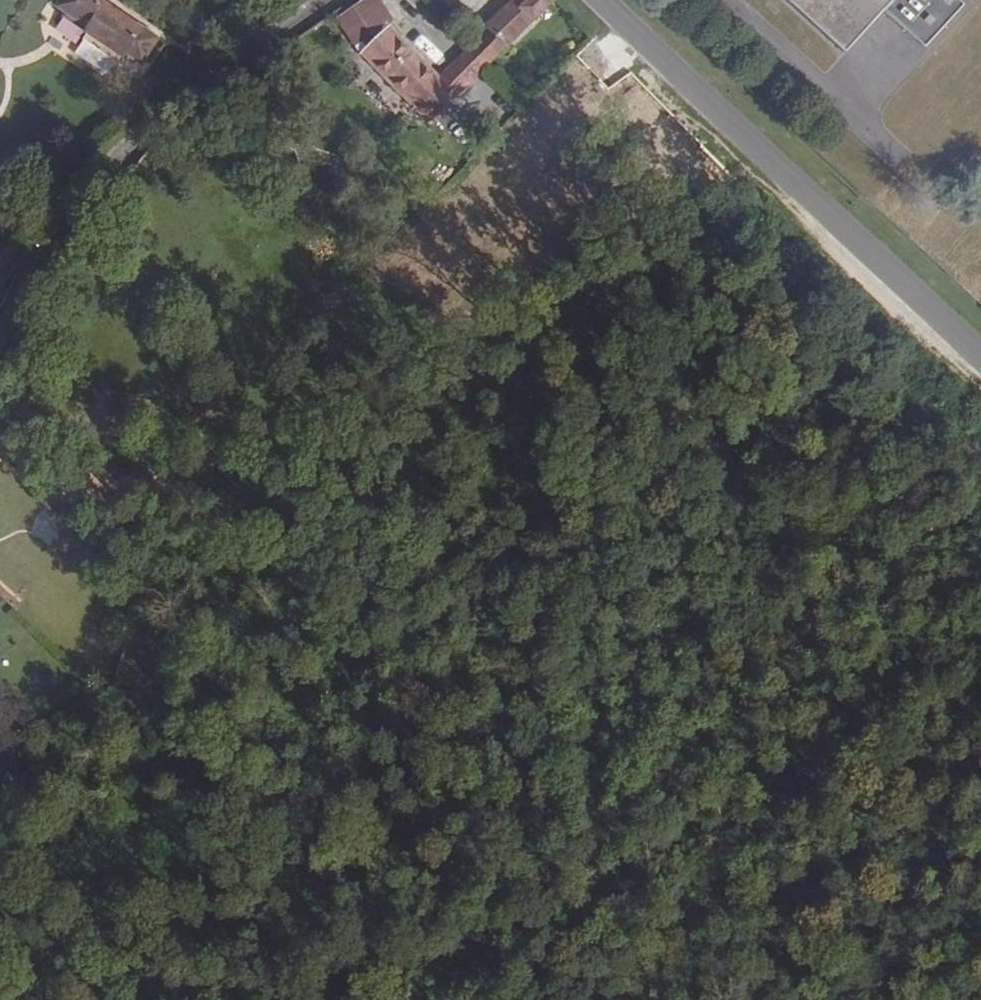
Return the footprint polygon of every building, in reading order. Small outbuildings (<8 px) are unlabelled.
[(158,38),(102,0),(61,0),(56,7),(141,63),(158,38)] [(439,77),(390,25),(373,0),(363,0),(336,18),(360,53),(430,123),(462,91),(444,73),(439,77)] [(485,25),(489,29),(508,48),(556,0),(511,0),(485,25)] [(846,51),(891,0),(789,0),(846,51)] [(470,49),(467,51),(485,70),(508,48),(489,29),(470,49)] [(467,51),(444,73),(462,91),(485,70),(467,51)] [(0,575),(0,596),(16,611),(26,598),(0,575)]
